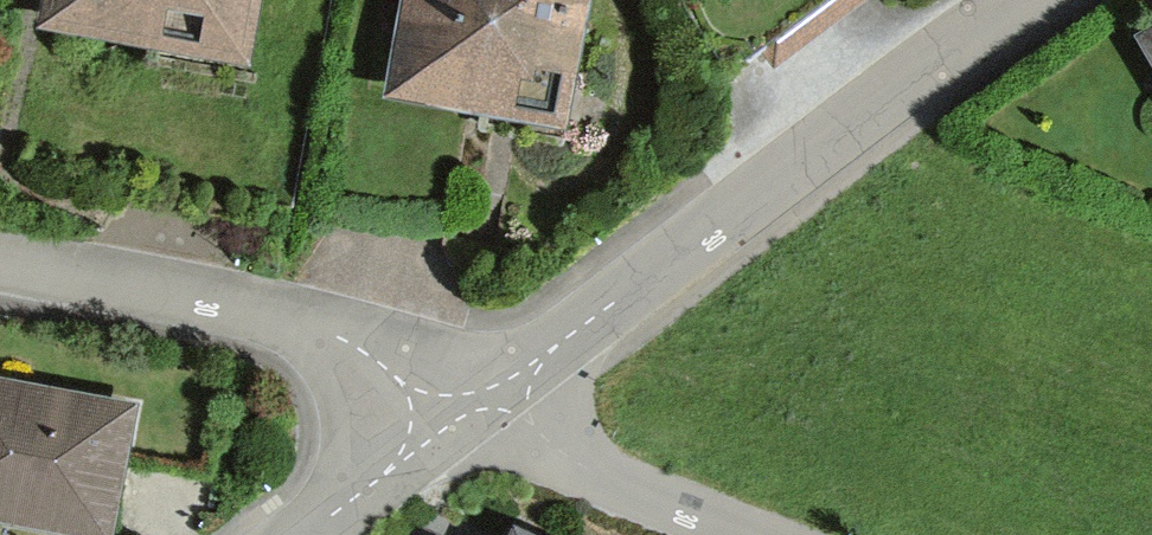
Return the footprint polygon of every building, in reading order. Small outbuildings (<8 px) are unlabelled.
[(263,0),(39,0),(32,32),(248,73),(263,0)] [(385,102),(565,135),(589,0),(404,0),(385,102)] [(1132,43),(1151,77),(1151,31),(1132,43)] [(0,384),(0,526),(48,534),(110,534),(123,467),(135,410),(0,384)]
